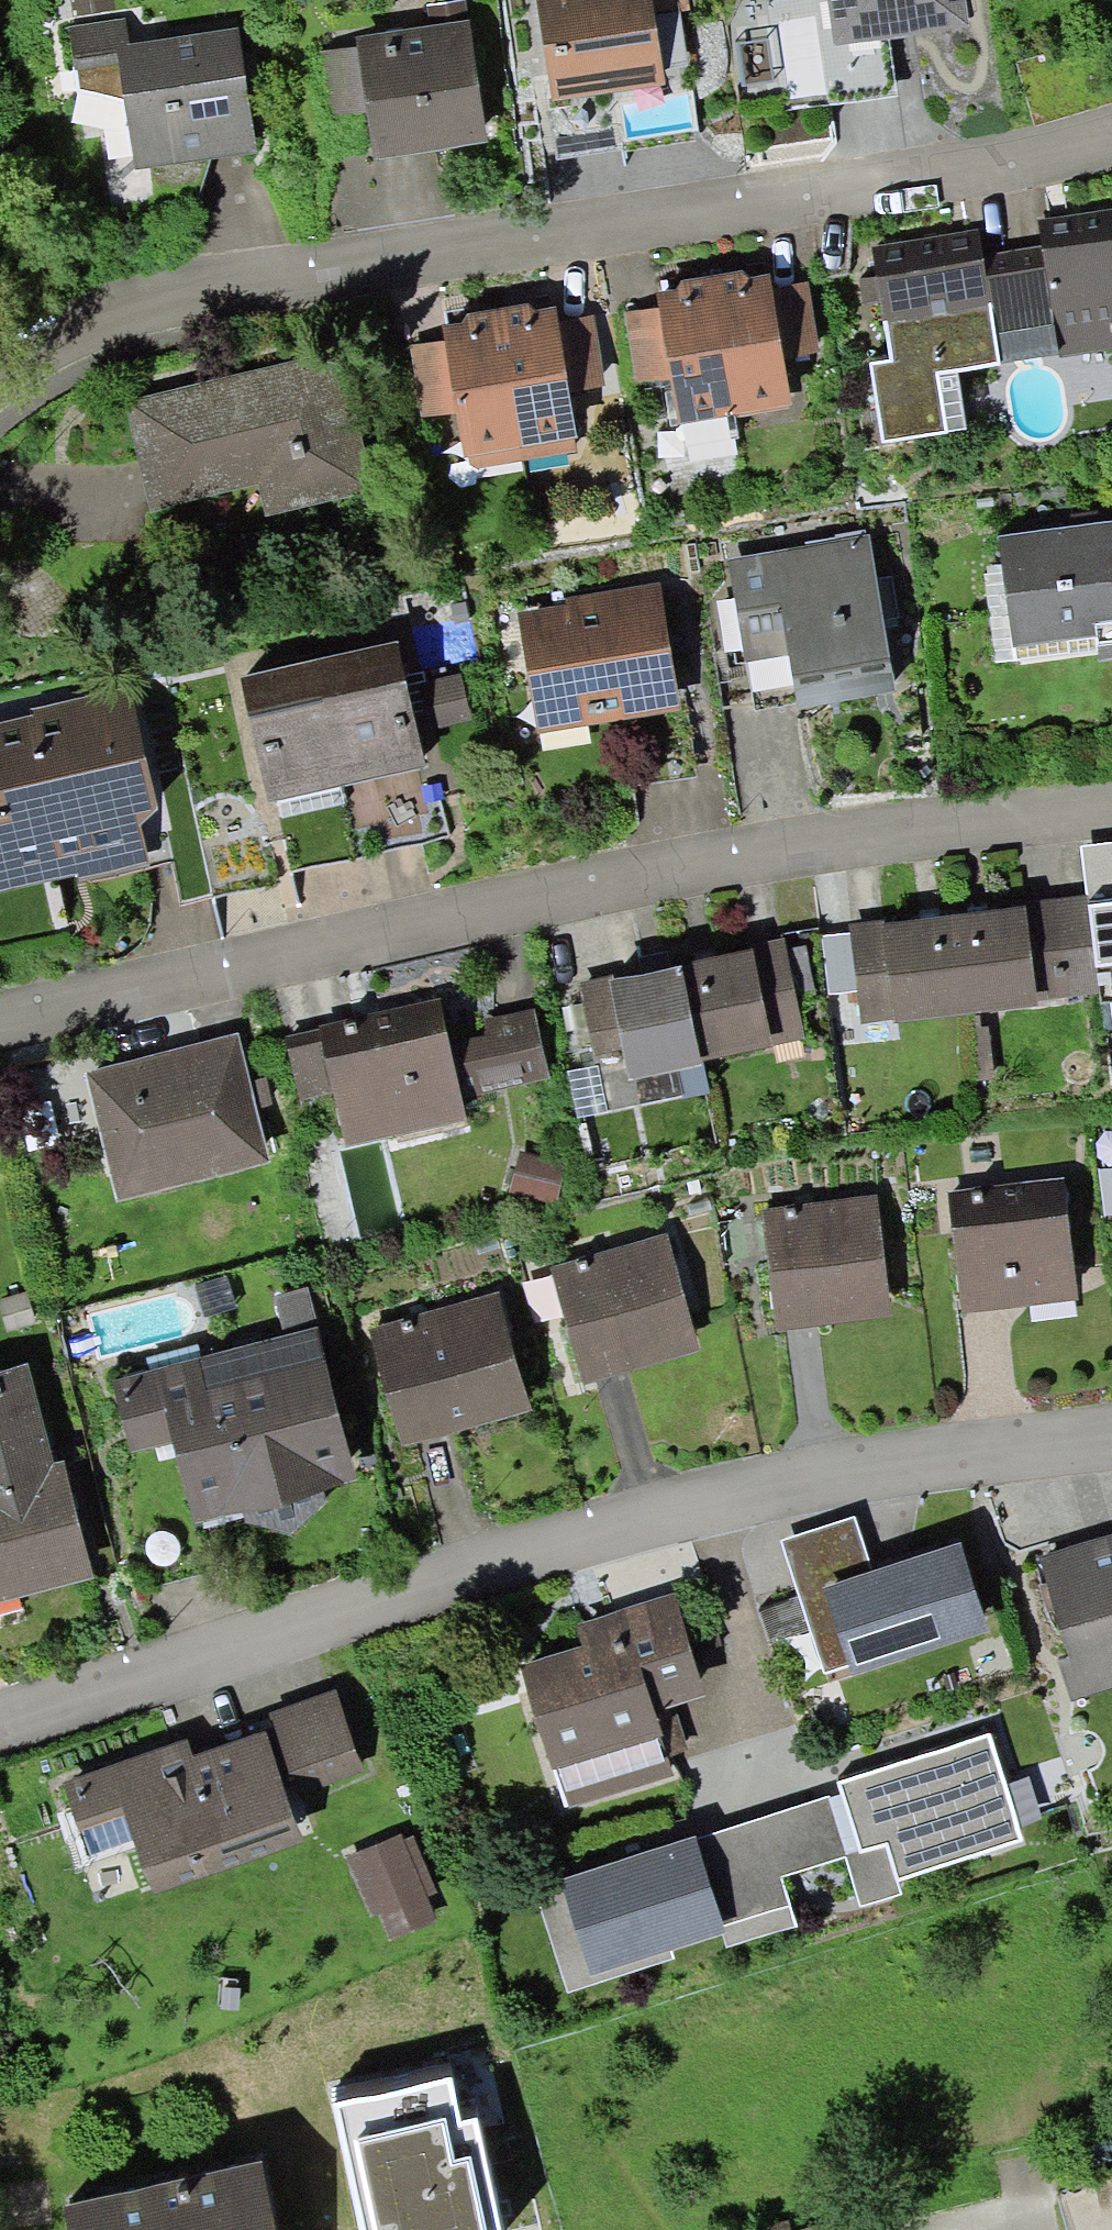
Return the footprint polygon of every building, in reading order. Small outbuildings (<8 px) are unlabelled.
[(113,0),(71,0),(74,17),(114,10),(113,0)] [(430,26),(469,20),(466,0),(451,0),(427,4),(430,26)] [(552,101),(666,85),(656,15),(691,10),(689,0),(537,0),(552,101)] [(834,45),(969,26),(965,0),(827,0),(834,45)] [(126,18),(68,26),(74,70),(77,70),(80,89),(124,98),(136,169),(257,151),(239,26),(129,42),(126,18)] [(430,26),(356,37),(358,47),(367,111),(374,158),(488,141),(469,20),(430,26)] [(367,111),(358,47),(318,53),(328,117),(367,111)] [(1042,246),(1058,355),(1058,359),(1111,352),(1111,211),(1038,221),(1042,246)] [(979,231),(871,247),(888,360),(869,362),(881,443),(947,433),(939,375),(958,372),(999,365),(999,364),(983,255),(979,231)] [(983,255),(999,364),(1058,355),(1042,246),(983,255)] [(743,270),(711,275),(734,414),(791,403),(783,357),(772,289),(769,273),(750,276),(743,270)] [(678,424),(734,414),(711,275),(681,280),(677,288),(656,292),(658,308),(670,379),(678,424)] [(806,284),(772,289),(783,357),(817,352),(806,284)] [(530,303),(499,307),(524,461),(577,452),(574,437),(577,436),(570,391),(559,321),(556,305),(536,308),(530,303)] [(471,470),(524,461),(499,307),(467,313),(463,322),(442,325),(444,341),(456,411),(463,455),(467,454),(471,470)] [(635,384),(670,379),(658,308),(624,313),(635,384)] [(593,316),(559,321),(570,391),(605,386),(593,316)] [(456,411),(444,341),(411,346),(422,416),(456,411)] [(332,350),(122,401),(149,512),(256,486),(264,518),(367,493),(332,350)] [(939,375),(947,433),(967,430),(958,372),(939,375)] [(998,536),(1014,648),(1096,637),(1098,651),(1100,664),(1111,662),(1111,521),(998,536)] [(869,536),(727,561),(745,663),(789,655),(798,708),(896,691),(869,536)] [(568,604),(518,612),(538,733),(682,709),(661,582),(567,597),(568,604)] [(1096,637),(1014,648),(1015,662),(1098,651),(1096,637)] [(398,640),(317,659),(347,785),(427,766),(398,640)] [(340,787),(347,785),(317,659),(241,678),(271,803),(278,802),(340,787)] [(460,674),(421,683),(432,729),(471,720),(460,674)] [(0,722),(0,892),(82,872),(85,883),(148,869),(140,825),(158,809),(131,685),(31,710),(32,714),(0,722)] [(344,803),(340,787),(278,802),(282,818),(344,803)] [(1081,847),(1087,896),(1089,896),(1091,903),(1111,900),(1111,843),(1081,847)] [(1023,907),(1026,906),(1037,1001),(1101,994),(1098,967),(1111,965),(1111,900),(1091,903),(1089,896),(1087,896),(1022,903),(1023,907)] [(1023,907),(951,915),(964,1013),(1037,1004),(1037,1001),(1026,906),(1023,907)] [(893,1022),(964,1013),(951,915),(881,924),(893,1022)] [(893,1022),(881,924),(880,921),(850,924),(862,1025),(893,1022)] [(681,964),(682,967),(702,1063),(773,1047),(772,1045),(804,1038),(783,939),(750,946),(751,949),(681,964)] [(1098,967),(1101,994),(1101,1004),(1111,1003),(1111,965),(1098,967)] [(682,967),(608,980),(624,1056),(628,1079),(702,1063),(682,967)] [(624,1056),(608,980),(578,985),(595,1062),(624,1056)] [(448,1043),(439,1000),(285,1036),(299,1100),(332,1093),(344,1146),(466,1121),(461,1098),(448,1043)] [(485,1035),(448,1043),(461,1098),(550,1079),(534,1009),(483,1020),(485,1035)] [(271,1162),(257,1108),(250,1083),(238,1034),(84,1073),(117,1201),(271,1162)] [(606,1112),(598,1066),(568,1071),(577,1117),(606,1112)] [(268,1079),(250,1083),(257,1108),(274,1104),(268,1079)] [(566,1162),(519,1151),(508,1192),(556,1205),(566,1162)] [(1063,1178),(948,1191),(963,1313),(1078,1299),(1063,1178)] [(876,1195),(762,1209),(777,1331),(892,1316),(876,1195)] [(667,1234),(551,1266),(584,1384),(699,1352),(667,1234)] [(236,1308),(227,1275),(194,1285),(203,1317),(236,1308)] [(286,1336),(318,1327),(307,1289),(275,1298),(286,1336)] [(500,1295),(370,1330),(401,1446),(532,1411),(500,1295)] [(286,1336),(114,1380),(133,1454),(175,1443),(195,1523),(355,1482),(318,1327),(286,1336)] [(94,1577),(64,1457),(54,1460),(26,1364),(0,1371),(0,1603),(94,1577)] [(856,1516),(782,1540),(800,1597),(811,1632),(824,1674),(852,1665),(855,1676),(988,1632),(961,1541),(873,1569),(856,1516)] [(1039,1557),(1069,1657),(1059,1660),(1071,1701),(1111,1688),(1111,1535),(1039,1557)] [(582,1647),(520,1666),(565,1809),(674,1776),(667,1756),(689,1749),(675,1705),(708,1695),(675,1592),(575,1626),(582,1647)] [(811,1632),(800,1597),(760,1609),(770,1645),(811,1632)] [(852,1665),(824,1674),(828,1684),(855,1676),(852,1665)] [(188,1739),(63,1783),(80,1831),(82,1829),(126,1815),(134,1841),(152,1894),(303,1842),(287,1799),(364,1772),(335,1690),(268,1712),(273,1728),(194,1756),(188,1739)] [(842,1793),(861,1852),(887,1844),(898,1880),(1023,1841),(1020,1825),(1007,1786),(992,1735),(840,1781),(842,1793)] [(1027,1779),(1007,1786),(1020,1825),(1041,1818),(1027,1779)] [(842,1793),(697,1838),(725,1926),(790,1907),(783,1878),(846,1857),(861,1904),(903,1893),(898,1880),(887,1844),(861,1852),(842,1793)] [(82,1829),(91,1855),(134,1841),(126,1815),(82,1829)] [(403,1833),(347,1856),(372,1916),(381,1912),(392,1938),(439,1919),(429,1896),(439,1892),(416,1836),(406,1840),(403,1833)] [(697,1838),(696,1836),(534,1889),(569,1993),(674,1959),(672,1951),(721,1934),(727,1933),(725,1926),(697,1838)] [(725,1949),(796,1928),(790,1907),(725,1926),(727,1933),(721,1934),(725,1949)] [(335,2101),(362,2229),(498,2229),(475,2122),(460,2125),(450,2077),(335,2101)] [(64,2205),(70,2229),(276,2229),(262,2163),(64,2205)]
